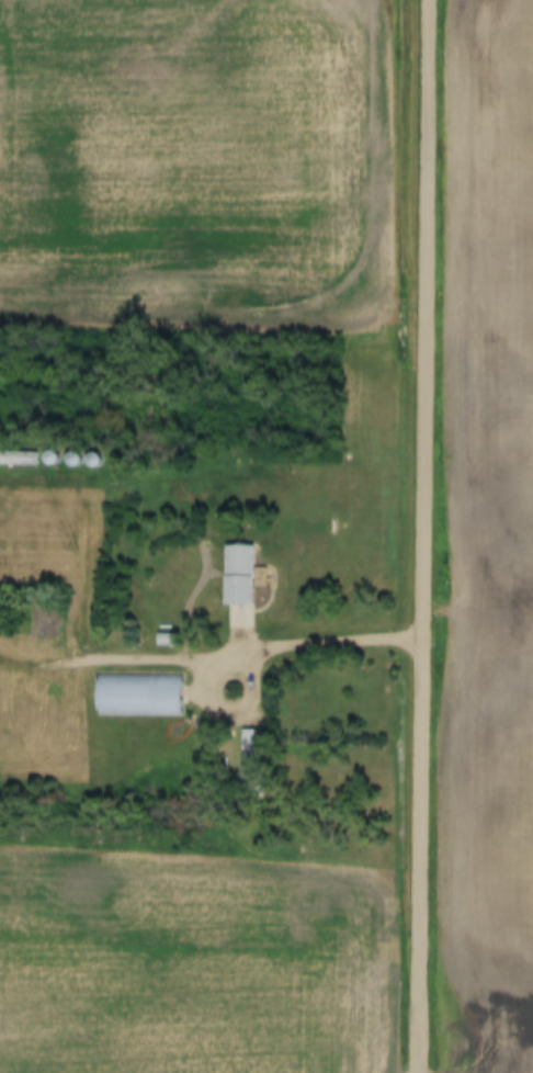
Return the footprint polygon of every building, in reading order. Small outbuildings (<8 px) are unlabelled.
[(0,452),(0,466),(35,466),(35,452),(0,452)] [(84,460),(91,470),(100,465),(94,455),(84,460)] [(224,605),(253,605),(253,545),(224,545),(224,605)] [(95,716),(180,717),(180,675),(95,675),(95,716)] [(238,786),(260,786),(261,731),(239,730),(238,786)]
